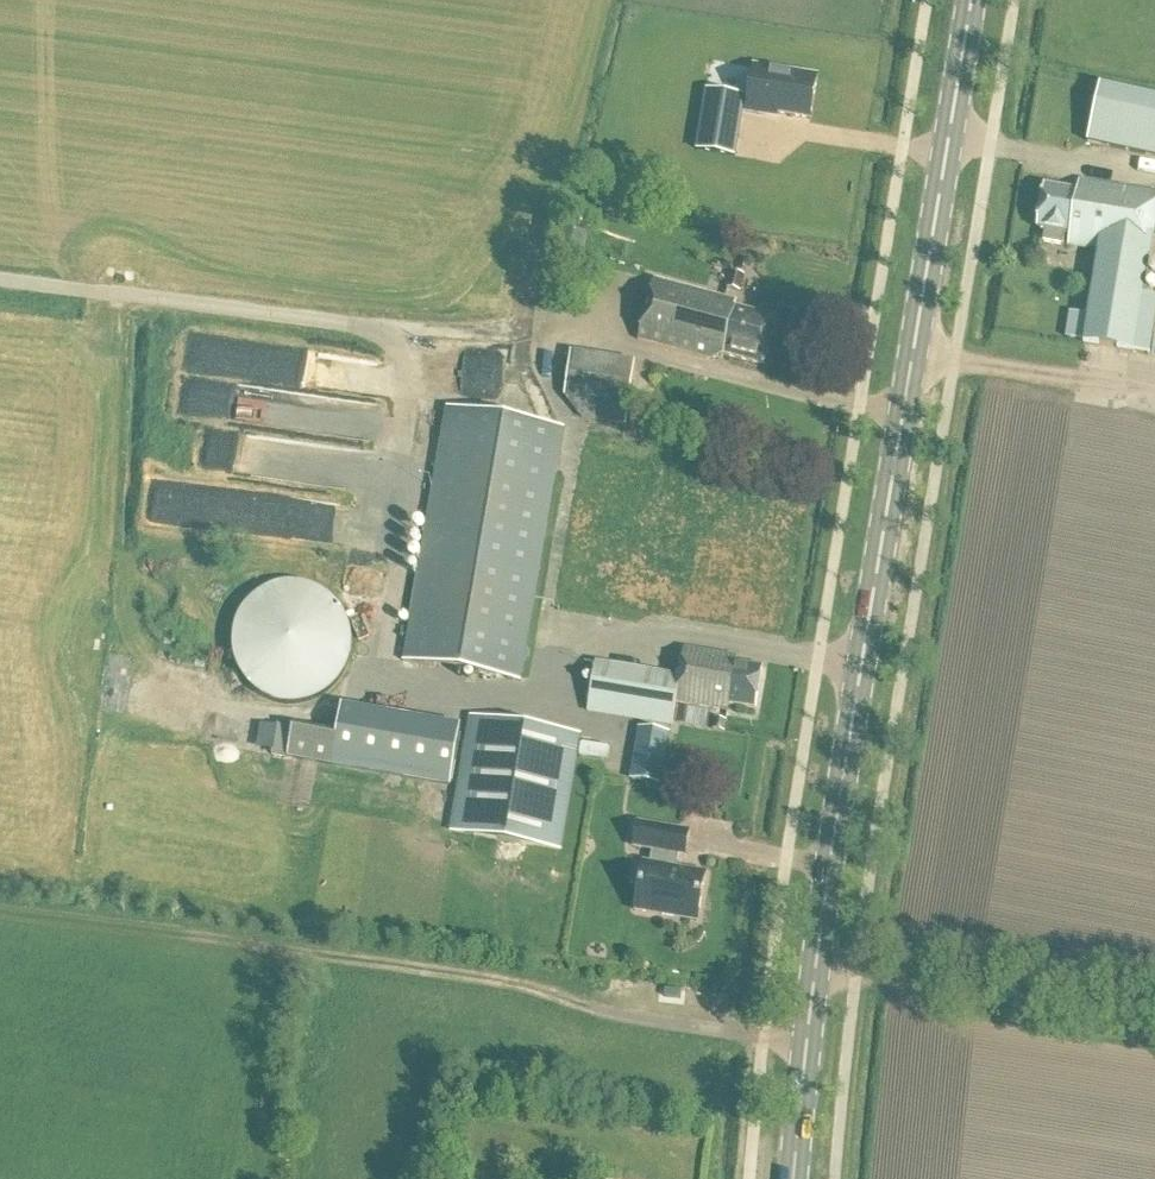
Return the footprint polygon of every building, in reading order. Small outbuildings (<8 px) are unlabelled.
[(706,93),(696,151),(735,158),(743,111),(747,112),(747,114),(762,117),(763,113),(811,121),(818,79),(755,69),(749,102),(745,102),(745,99),(706,93)] [(1100,89),(1088,144),(1154,159),(1154,101),(1100,89)] [(1084,343),(1084,345),(1150,356),(1154,324),(1154,300),(1143,298),(1149,260),(1150,260),(1154,228),(1154,195),(1079,183),(1078,194),(1044,188),(1037,230),(1046,232),(1043,244),(1063,247),(1065,235),(1070,236),(1068,247),(1099,252),(1089,317),(1071,314),(1067,340),(1084,343)] [(727,290),(741,294),(745,276),(731,273),(727,290)] [(737,303),(654,281),(638,342),(710,361),(722,356),(764,367),(776,321),(735,310),(737,303)] [(635,364),(570,354),(563,397),(581,420),(625,426),(635,364)] [(228,412),(211,411),(212,394),(185,393),(184,414),(228,416),(228,412)] [(319,393),(319,435),(347,435),(347,393),(319,393)] [(564,430),(448,409),(403,662),(520,683),(564,430)] [(248,600),(229,627),(227,660),(241,689),(268,707),(301,710),(330,696),(348,669),(351,636),(336,607),(310,589),(277,586),(248,600)] [(680,679),(596,665),(588,712),(673,726),(677,704),(728,712),(729,706),(756,710),(763,669),(736,665),(737,658),(685,650),(680,679)] [(106,694),(130,695),(132,669),(108,668),(106,694)] [(289,728),(286,744),(401,760),(399,774),(449,781),(458,721),(337,704),(333,734),(289,728)] [(579,737),(472,719),(453,833),(560,851),(579,737)] [(726,722),(713,719),(711,731),(724,733),(726,722)] [(670,734),(641,729),(632,781),(661,786),(670,734)] [(685,857),(689,834),(638,825),(634,849),(653,852),(650,866),(643,865),(635,912),(698,923),(706,876),(677,871),(680,856),(685,857)]
